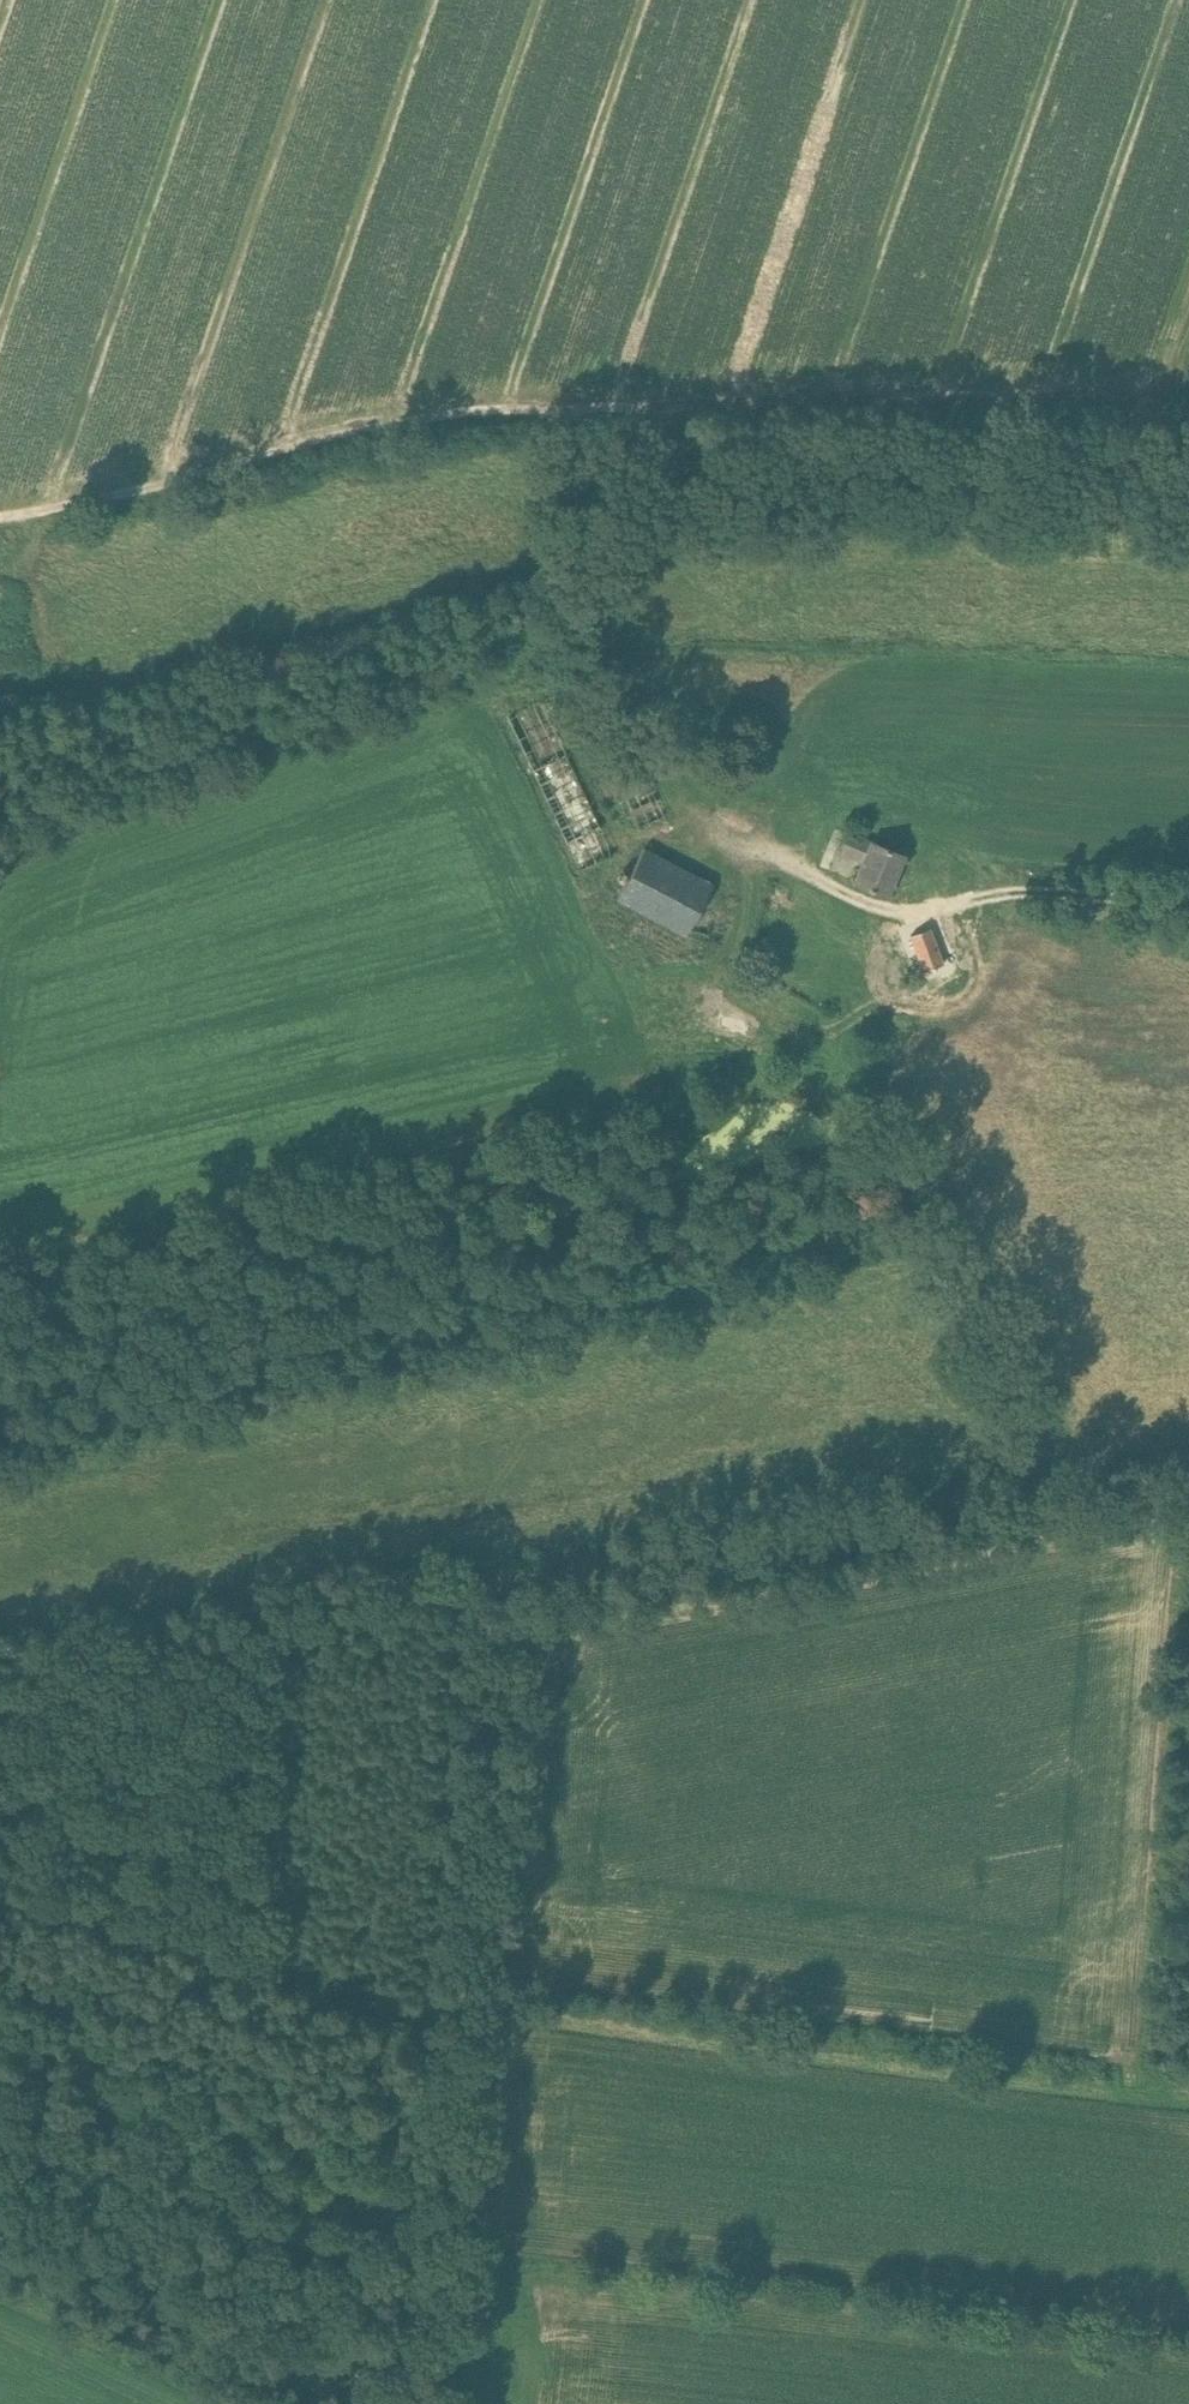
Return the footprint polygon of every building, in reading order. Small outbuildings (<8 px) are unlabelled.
[(878,825),(851,813),(844,830),(830,824),(821,846),(840,855),(825,891),(856,904),(867,877),(874,880),(878,871),(885,874),(899,841),(875,831),(878,825)] [(644,847),(616,900),(687,937),(715,883),(644,847)] [(930,928),(911,935),(925,971),(944,964),(930,928)]
